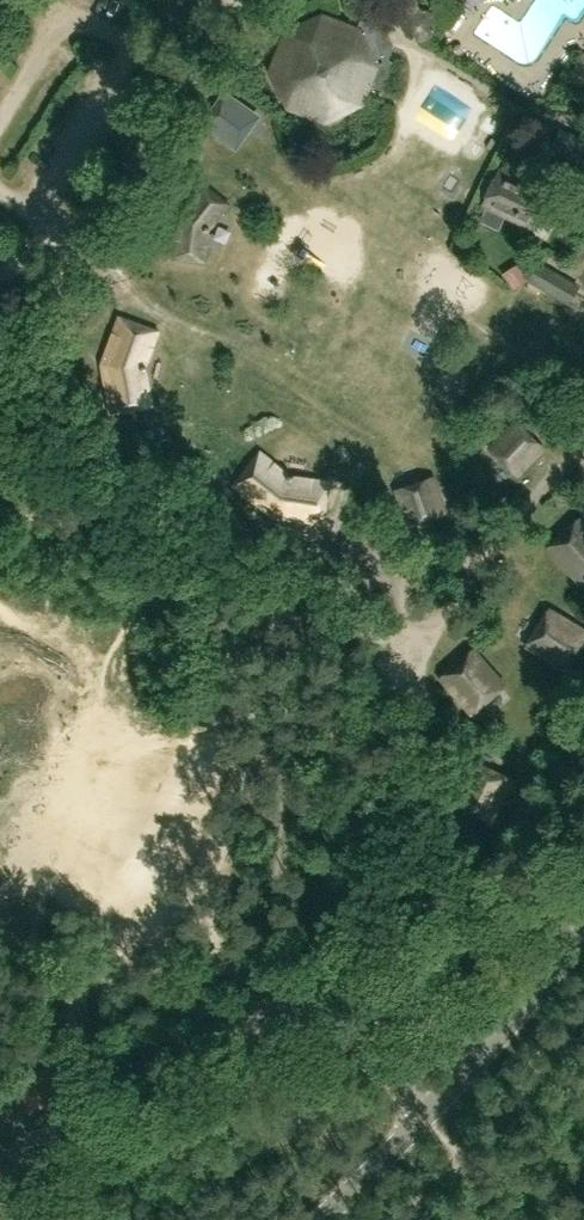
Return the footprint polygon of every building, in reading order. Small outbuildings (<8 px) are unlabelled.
[(412,12),(408,14),(403,26),(409,37),(421,41),(432,36),(437,24),(431,13),(419,9),(415,0),(406,0),(412,12)] [(322,14),(283,31),(267,68),(278,93),(286,108),(325,124),(365,106),(370,86),(379,90),(384,86),(393,63),(388,60),(392,50),(391,51),(393,45),(387,31),(381,29),(382,27),(360,20),(357,27),(322,14)] [(572,73),(583,81),(583,54),(572,73)] [(225,94),(202,126),(235,149),(257,117),(225,94)] [(559,129),(551,147),(579,160),(583,149),(583,141),(559,129)] [(479,206),(534,231),(551,191),(497,166),(479,206)] [(178,218),(172,257),(203,262),(207,233),(209,228),(227,205),(203,186),(178,218)] [(538,260),(526,282),(569,305),(580,283),(538,260)] [(513,263),(499,273),(511,289),(524,280),(513,263)] [(145,366),(157,332),(119,318),(103,362),(102,365),(110,414),(151,407),(144,371),(145,366)] [(517,477),(545,448),(513,420),(487,447),(517,477)] [(259,453),(233,485),(273,516),(322,524),(328,483),(292,478),(287,476),(259,453)] [(433,477),(394,489),(406,527),(445,515),(433,477)] [(546,549),(579,584),(583,580),(583,526),(578,520),(546,549)] [(525,647),(566,672),(583,642),(583,633),(548,610),(525,647)] [(472,650),(439,679),(470,715),(503,686),(472,650)] [(471,763),(450,806),(489,824),(510,781),(471,763)]
